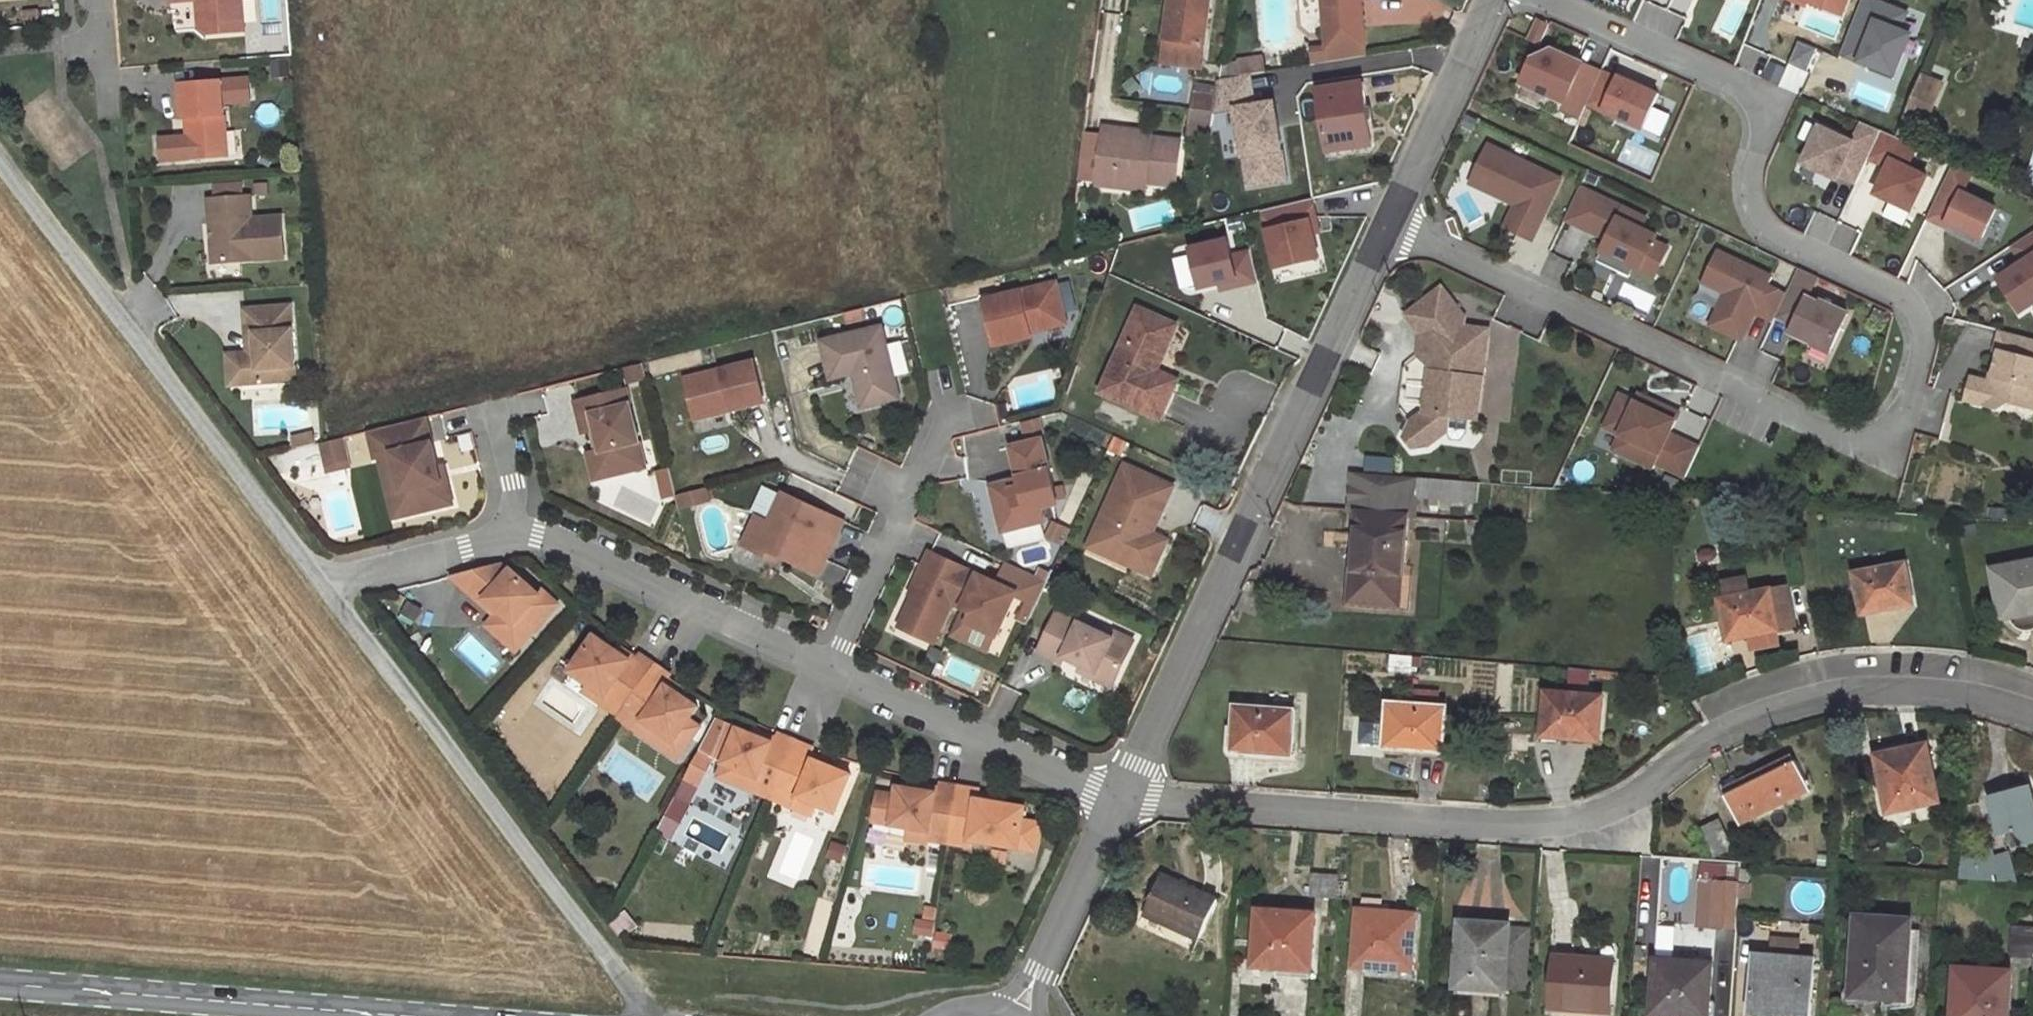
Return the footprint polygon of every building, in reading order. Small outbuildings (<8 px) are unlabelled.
[(200,28),(207,34),(244,31),(241,0),(197,0),(200,28)] [(1166,38),(1174,39),(1171,63),(1201,67),(1210,0),(1172,0),(1166,38)] [(1326,50),(1327,62),(1364,56),(1359,0),(1322,0),(1326,50)] [(1805,4),(1807,1),(1841,14),(1847,0),(1794,0),(1805,4)] [(1906,13),(1873,0),(1862,0),(1838,58),(1858,66),(1860,61),(1872,66),(1870,71),(1893,80),(1911,34),(1899,30),(1906,13)] [(39,9),(23,11),(24,28),(40,27),(39,9)] [(1550,24),(1537,18),(1526,40),(1539,46),(1550,24)] [(1174,39),(1166,38),(1163,62),(1171,63),(1174,39)] [(1817,49),(1798,41),(1788,63),(1807,71),(1817,49)] [(2025,41),(2020,56),(2032,60),(2032,43),(2025,41)] [(1587,104),(1601,71),(1552,49),(1533,57),(1522,82),(1565,102),(1561,109),(1581,118),(1587,104)] [(1327,62),(1326,50),(1311,51),(1312,65),(1327,62)] [(1261,58),(1236,61),(1239,76),(1250,74),(1264,72),(1261,58)] [(288,60),(273,61),(274,76),(289,75),(288,60)] [(1239,76),(1236,61),(1222,63),(1219,79),(1239,76)] [(1642,129),(1658,94),(1618,76),(1617,78),(1601,71),(1587,104),(1642,129)] [(1239,76),(1219,79),(1218,87),(1214,111),(1235,108),(1234,105),(1254,102),(1250,74),(1239,76)] [(1919,142),(1942,85),(1921,76),(1898,134),(1919,142)] [(221,81),(181,84),(184,119),(189,118),(190,136),(160,139),(162,161),(227,156),(221,81)] [(1362,83),(1318,90),(1328,151),(1372,145),(1362,83)] [(1218,87),(1195,84),(1191,109),(1214,111),(1218,87)] [(1284,180),(1271,99),(1254,102),(1234,105),(1235,108),(1247,186),(1284,180)] [(1209,138),(1214,111),(1191,109),(1189,126),(1194,127),(1192,137),(1209,138)] [(1868,157),(1881,131),(1863,123),(1854,142),(1821,127),(1804,163),(1838,179),(1839,175),(1857,183),(1868,157)] [(1142,132),(1104,128),(1104,133),(1099,171),(1146,176),(1174,180),(1179,141),(1142,137),(1142,132)] [(1104,133),(1083,131),(1077,178),(1098,180),(1099,171),(1104,133)] [(1911,209),(1927,176),(1908,166),(1917,147),(1897,137),(1881,131),(1868,157),(1888,167),(1876,193),(1911,209)] [(1532,240),(1562,179),(1489,144),(1479,165),(1490,170),(1482,188),(1516,204),(1522,207),(1516,221),(1521,223),(1517,232),(1532,240)] [(1981,240),(1995,209),(1962,193),(1972,173),(1953,164),(1927,218),(1946,227),(1947,224),(1981,240)] [(1482,188),(1490,170),(1479,165),(1470,182),(1482,188)] [(1146,176),(1099,171),(1098,180),(1145,186),(1146,176)] [(240,182),(216,183),(217,198),(241,196),(240,182)] [(1657,236),(1642,229),(1646,219),(1580,187),(1565,218),(1592,231),(1595,224),(1611,232),(1607,239),(1601,251),(1634,267),(1654,276),(1668,247),(1654,241),(1657,236)] [(217,198),(209,198),(212,242),(221,242),(222,261),(284,257),(280,217),(250,218),(249,196),(241,196),(217,198)] [(1310,200),(1263,211),(1277,268),(1319,258),(1313,234),(1310,221),(1315,219),(1310,200)] [(1521,223),(1516,221),(1522,207),(1516,204),(1505,227),(1517,232),(1521,223)] [(1463,240),(1455,217),(1446,220),(1451,234),(1463,240)] [(1315,219),(1310,221),(1313,234),(1319,233),(1315,219)] [(1611,232),(1595,224),(1592,231),(1607,239),(1611,232)] [(2011,246),(2023,263),(1998,280),(2019,313),(2032,303),(2032,232),(2011,246)] [(1237,286),(1258,281),(1251,252),(1231,257),(1227,240),(1191,249),(1200,288),(1219,283),(1236,279),(1237,286)] [(221,242),(212,242),(213,261),(222,261),(221,242)] [(1634,267),(1601,251),(1597,260),(1629,276),(1634,267)] [(1786,295),(1767,286),(1772,277),(1718,252),(1703,282),(1726,292),(1711,325),(1741,339),(1750,319),(1749,319),(1752,311),(1774,321),(1775,317),(1786,295)] [(1829,353),(1847,313),(1821,301),(1820,303),(1807,297),(1817,276),(1799,268),(1786,295),(1775,317),(1793,325),(1790,333),(1813,343),(1812,345),(1829,353)] [(1236,279),(1219,283),(1221,290),(1237,286),(1236,279)] [(1056,283),(984,300),(995,345),(1031,336),(1030,332),(1029,326),(1064,317),(1056,283)] [(1478,418),(1489,329),(1465,327),(1466,318),(1443,288),(1408,315),(1423,334),(1436,336),(1432,367),(1437,371),(1435,381),(1431,381),(1426,410),(1411,422),(1406,435),(1414,447),(1429,444),(1449,429),(1450,414),(1469,417),(1478,418)] [(236,352),(238,383),(296,380),(290,305),(243,309),(245,335),(254,334),(255,351),(246,352),(236,352)] [(1177,325),(1140,308),(1102,392),(1160,418),(1172,391),(1144,379),(1154,356),(1162,359),(1177,325)] [(861,309),(849,312),(851,319),(863,316),(861,309)] [(1066,323),(1064,317),(1029,326),(1030,332),(1066,323)] [(882,327),(823,341),(832,378),(855,373),(863,407),(900,398),(894,375),(887,347),(882,327)] [(2032,385),(2032,339),(2000,330),(1994,351),(1999,353),(1991,383),(1980,380),(1974,403),(1998,409),(2010,402),(2032,409),(2032,386),(2032,385)] [(254,334),(245,335),(246,352),(255,351),(254,334)] [(1432,367),(1436,336),(1423,334),(1419,355),(1405,367),(1400,407),(1411,422),(1426,410),(1431,381),(1435,381),(1437,371),(1432,367)] [(902,344),(887,347),(894,375),(909,371),(902,344)] [(236,352),(227,353),(229,384),(238,383),(236,352)] [(1162,359),(1154,356),(1144,379),(1172,391),(1177,380),(1157,371),(1162,359)] [(754,362),(685,378),(694,414),(730,405),(732,411),(764,403),(754,362)] [(642,363),(623,368),(627,383),(646,379),(642,363)] [(1974,403),(1980,380),(1971,378),(1965,400),(1974,403)] [(626,388),(575,401),(583,432),(592,430),(596,429),(601,449),(597,450),(604,477),(645,466),(626,388)] [(1699,447),(1669,433),(1679,413),(1657,403),(1653,410),(1634,401),(1618,393),(1603,427),(1615,433),(1614,437),(1618,439),(1613,450),(1652,468),(1655,463),(1685,477),(1699,447)] [(1657,403),(1638,394),(1634,401),(1653,410),(1657,403)] [(730,405),(694,414),(695,419),(732,411),(730,405)] [(1450,414),(1449,429),(1452,437),(1461,438),(1467,430),(1469,417),(1450,414)] [(426,417),(369,431),(376,458),(380,456),(393,453),(408,514),(453,503),(447,479),(441,481),(438,468),(426,417)] [(1039,418),(1022,422),(1025,436),(1043,432),(1039,418)] [(601,449),(596,429),(592,430),(597,450),(601,449)] [(314,433),(307,435),(309,445),(317,443),(314,433)] [(307,435),(294,438),(297,448),(309,445),(307,435)] [(343,438),(319,444),(324,464),(348,458),(343,438)] [(1055,488),(1042,439),(1011,447),(1019,480),(991,486),(1002,532),(1005,531),(1041,523),(1047,521),(1043,508),(1059,504),(1058,499),(1065,497),(1063,486),(1055,488)] [(597,450),(588,452),(595,479),(604,477),(597,450)] [(393,453),(380,456),(395,518),(408,514),(393,453)] [(1149,532),(1157,515),(1160,517),(1174,486),(1125,465),(1091,541),(1115,552),(1112,557),(1151,575),(1161,553),(1143,545),(1149,532)] [(447,479),(444,467),(438,468),(441,481),(447,479)] [(1477,502),(1479,482),(1353,472),(1349,511),(1352,511),(1399,514),(1415,516),(1416,497),(1430,498),(1430,504),(1439,505),(1440,499),(1477,502)] [(783,495),(763,486),(751,512),(757,515),(770,521),(783,495)] [(708,488),(676,496),(679,508),(711,500),(708,488)] [(845,521),(784,492),(783,495),(770,521),(757,515),(742,545),(765,556),(768,551),(780,556),(819,575),(845,521)] [(1688,508),(1688,497),(1678,497),(1678,507),(1688,508)] [(1392,597),(1399,514),(1352,511),(1350,531),(1342,530),(1341,542),(1349,543),(1346,588),(1337,587),(1336,604),(1401,609),(1402,598),(1392,597)] [(1041,523),(1005,531),(1009,547),(1045,538),(1041,523)] [(1064,545),(1070,531),(1057,524),(1051,538),(1064,545)] [(1167,540),(1149,532),(1143,545),(1161,553),(1167,540)] [(1115,552),(1091,541),(1088,546),(1112,557),(1115,552)] [(780,556),(768,551),(765,556),(777,561),(780,556)] [(961,602),(974,572),(930,552),(911,595),(914,596),(906,613),(915,618),(909,632),(934,643),(954,599),(961,602)] [(1991,570),(2000,619),(2009,617),(2011,622),(2014,627),(2020,630),(2028,630),(2031,629),(2032,628),(2032,562),(1991,570)] [(500,563),(466,572),(473,594),(484,604),(488,599),(502,611),(531,637),(559,605),(544,591),(540,595),(512,569),(510,571),(500,563)] [(1007,563),(998,583),(1017,592),(1001,626),(1021,636),(1046,582),(1007,563)] [(1911,598),(1904,564),(1854,574),(1863,615),(1902,606),(1901,600),(1911,598)] [(473,594),(466,572),(452,575),(473,594)] [(962,608),(976,614),(971,624),(997,636),(1001,626),(1017,592),(998,583),(974,572),(961,602),(964,603),(962,608)] [(1793,628),(1785,586),(1748,593),(1745,578),(1723,582),(1726,597),(1719,598),(1727,636),(1744,633),(1745,637),(1748,650),(1779,644),(1776,631),(1793,628)] [(1912,604),(1911,598),(1901,600),(1902,606),(1912,604)] [(420,608),(409,602),(402,614),(413,620),(420,608)] [(976,614),(962,608),(950,634),(989,652),(997,636),(971,624),(976,614)] [(531,637),(502,611),(489,625),(518,651),(531,637)] [(1111,638),(1056,612),(1038,652),(1061,663),(1064,656),(1082,665),(1115,681),(1134,641),(1114,632),(1111,638)] [(906,613),(900,627),(909,632),(915,618),(906,613)] [(617,651),(595,636),(571,671),(590,684),(605,695),(600,702),(619,715),(654,664),(640,655),(637,659),(635,663),(617,651)] [(637,659),(620,647),(617,651),(635,663),(637,659)] [(941,652),(933,648),(928,659),(936,663),(941,652)] [(1410,670),(1411,655),(1391,653),(1389,669),(1410,670)] [(684,697),(664,683),(667,679),(670,675),(654,664),(619,715),(618,717),(651,740),(658,730),(674,741),(681,732),(691,739),(700,727),(689,720),(698,707),(684,697)] [(1115,681),(1082,665),(1079,671),(1113,687),(1115,681)] [(687,693),(667,679),(664,683),(684,697),(687,693)] [(605,695),(590,684),(585,692),(600,702),(605,695)] [(1599,735),(1602,697),(1546,692),(1543,737),(1585,740),(1586,734),(1599,735)] [(1443,751),(1446,706),(1388,702),(1385,747),(1443,751)] [(1292,755),(1295,710),(1235,705),(1232,750),(1292,755)] [(779,734),(777,739),(775,743),(753,734),(717,719),(701,747),(714,755),(719,747),(728,752),(724,763),(740,769),(734,783),(773,799),(797,741),(779,734)] [(691,739),(681,732),(674,741),(658,730),(651,740),(678,759),(691,739)] [(777,739),(755,730),(753,734),(775,743),(777,739)] [(811,753),(813,748),(797,741),(773,799),(795,808),(799,797),(817,804),(836,812),(851,774),(831,766),(809,757),(811,753)] [(1938,801),(1926,744),(1876,755),(1888,812),(1938,801)] [(714,755),(701,747),(693,763),(706,770),(714,755)] [(833,762),(811,753),(809,757),(831,766),(833,762)] [(1741,825),(1811,790),(1796,760),(1726,795),(1741,825)] [(706,770),(693,763),(670,805),(683,812),(706,770)] [(740,769),(724,763),(719,776),(734,783),(740,769)] [(950,843),(959,787),(941,784),(940,789),(939,794),(920,791),(898,787),(897,796),(878,793),(875,811),(894,814),(892,824),(910,827),(908,839),(928,842),(928,839),(950,843)] [(939,794),(940,789),(920,786),(920,791),(939,794)] [(1023,821),(1025,807),(1002,803),(977,799),(978,794),(979,790),(959,787),(950,843),(970,846),(971,840),(1019,847),(1023,821)] [(2028,789),(1992,799),(2000,831),(2011,828),(2011,832),(2016,831),(2019,844),(2032,840),(2032,807),(2028,789)] [(1003,798),(978,794),(977,799),(1002,803),(1003,798)] [(817,804),(799,797),(795,808),(813,815),(817,804)] [(683,812),(670,805),(662,821),(677,829),(685,814),(683,812)] [(894,814),(875,811),(873,821),(892,824),(894,814)] [(1704,813),(1685,821),(1697,850),(1718,842),(1704,813)] [(677,829),(662,821),(657,830),(672,838),(677,829)] [(1040,823),(1023,821),(1019,847),(1036,850),(1040,823)] [(1994,858),(1991,846),(1982,842),(1963,843),(1961,878),(2001,881),(1994,858)] [(2017,882),(2009,853),(1994,858),(2001,881),(2017,882)] [(1736,928),(1741,868),(1701,865),(1697,926),(1736,928)] [(1338,897),(1339,875),(1312,873),(1310,896),(1338,897)] [(1217,900),(1162,875),(1144,913),(1200,939),(1217,900)] [(936,908),(925,906),(923,917),(934,920),(936,908)] [(1311,968),(1315,912),(1257,908),(1253,961),(1286,963),(1286,966),(1311,968)] [(625,911),(609,923),(620,938),(636,925),(625,911)] [(1410,976),(1415,915),(1357,911),(1353,964),(1385,966),(1385,974),(1410,976)] [(1506,925),(1506,918),(1465,915),(1465,922),(1506,925)] [(1907,989),(1912,919),(1856,916),(1851,996),(1873,998),(1874,987),(1907,989)] [(934,922),(920,919),(917,933),(931,936),(934,922)] [(1525,988),(1529,931),(1508,929),(1508,925),(1506,925),(1465,922),(1461,922),(1456,986),(1504,989),(1504,987),(1525,988)] [(2012,926),(2010,955),(2032,957),(2032,928),(2012,926)] [(950,935),(937,932),(934,946),(948,948),(950,935)] [(1797,958),(1798,942),(1772,941),(1771,956),(1797,958)] [(1814,959),(1797,958),(1771,956),(1755,954),(1750,1015),(1757,1015),(1810,1015),(1814,959)] [(1610,1011),(1613,961),(1553,957),(1550,1007),(1610,1011)] [(1713,963),(1655,958),(1651,1012),(1683,1014),(1683,1015),(1709,1015),(1713,963)] [(1311,976),(1311,968),(1286,966),(1285,975),(1311,976)] [(2011,971),(1955,967),(1952,1015),(2008,1015),(2011,971)] [(1906,1000),(1907,989),(1874,987),(1873,998),(1906,1000)]
